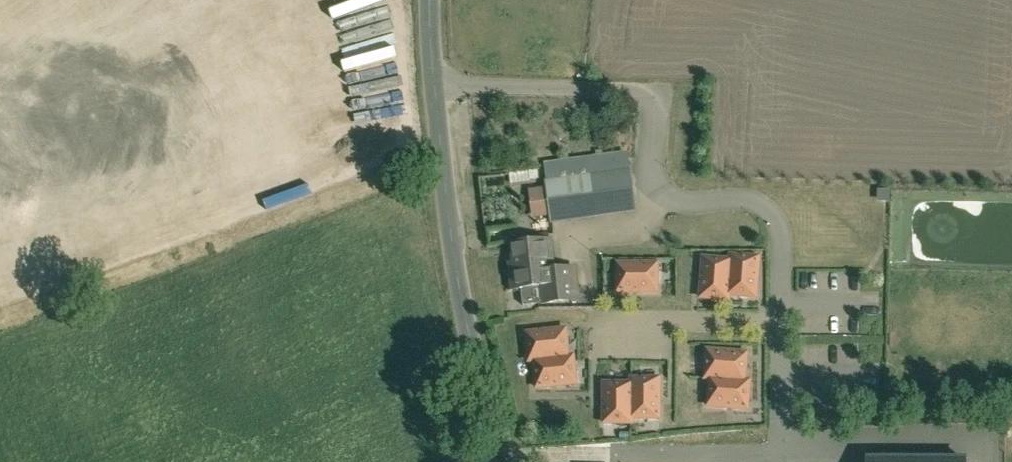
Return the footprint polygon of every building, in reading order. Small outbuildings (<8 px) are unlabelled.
[(544,163),(546,181),(544,181),(549,221),(592,215),(587,175),(630,170),(628,151),(544,163)] [(512,175),(538,172),(537,162),(511,165),(512,175)] [(587,175),(592,215),(635,209),(630,170),(587,175)] [(890,190),(878,189),(878,197),(890,198),(890,190)] [(550,239),(513,243),(516,270),(510,271),(512,289),(521,288),(523,305),(557,301),(553,269),(550,239)] [(731,255),(731,260),(728,295),(729,295),(756,297),(759,257),(731,255)] [(728,295),(731,260),(703,258),(700,297),(729,299),(729,295),(728,295)] [(617,263),(617,292),(657,292),(657,263),(617,263)] [(568,356),(566,329),(526,333),(529,361),(534,360),(568,356)] [(707,350),(705,378),(710,379),(710,378),(745,381),(745,380),(747,353),(707,350)] [(573,355),(568,356),(534,360),(537,388),(576,383),(573,355)] [(631,378),(631,383),(632,383),(631,418),(632,418),(659,418),(659,378),(631,378)] [(750,380),(745,380),(745,381),(710,378),(710,379),(708,406),(748,409),(750,380)] [(631,418),(632,383),(631,383),(604,383),(604,423),(632,423),(632,418),(631,418)]
